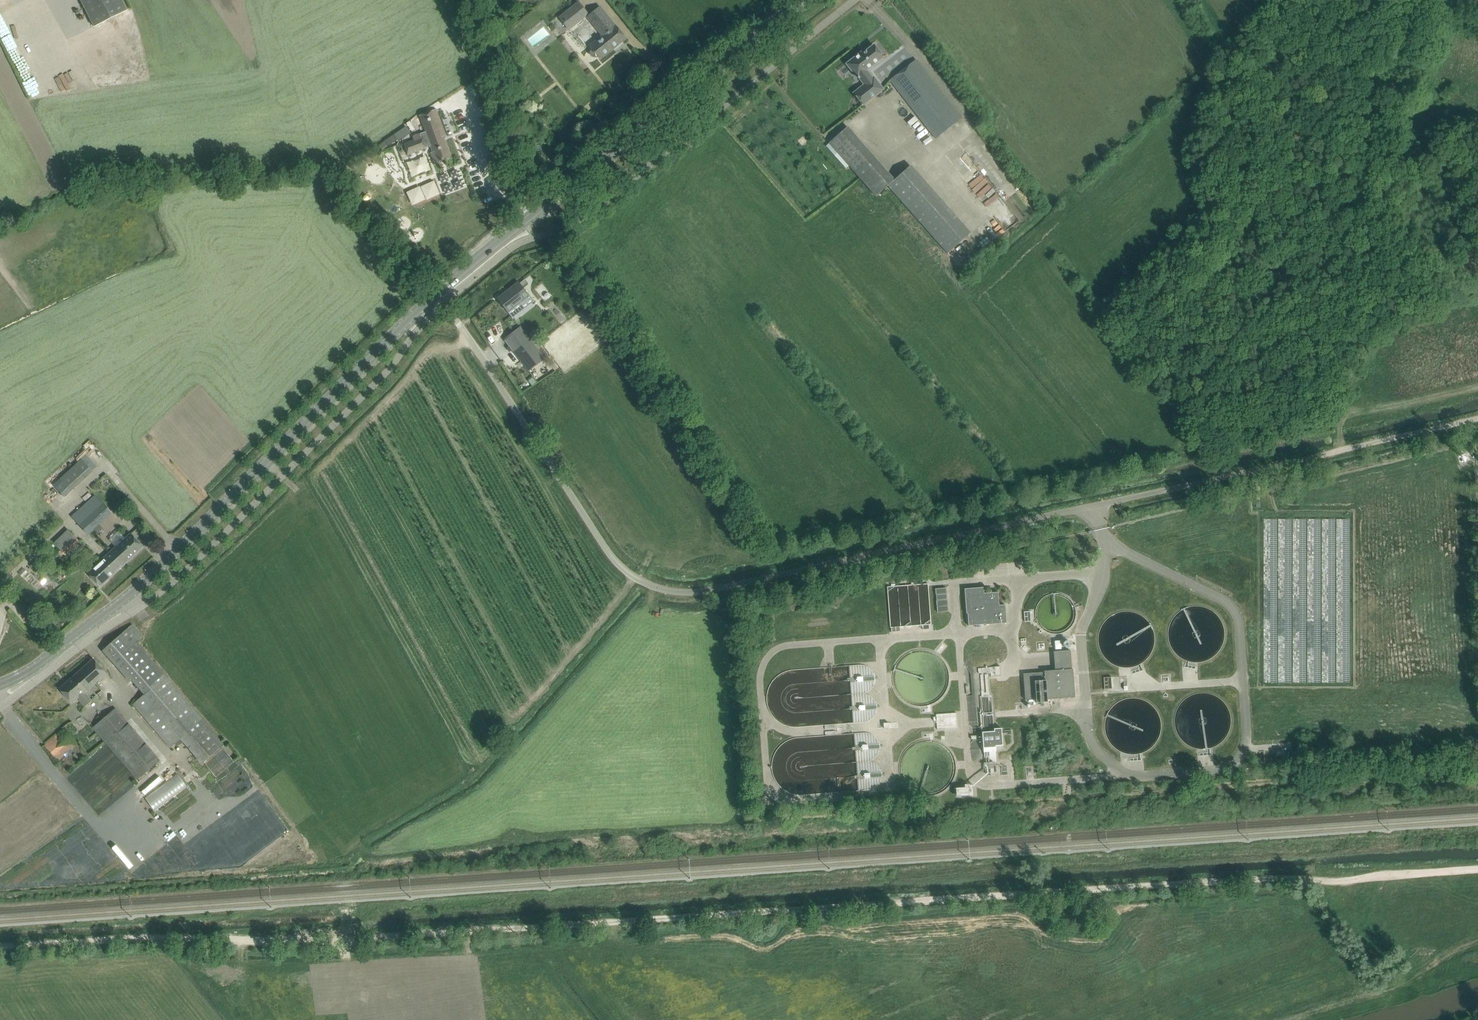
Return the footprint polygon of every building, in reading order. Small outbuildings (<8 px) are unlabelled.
[(94,27),(127,11),(121,0),(81,0),(94,27)] [(559,17),(568,29),(588,14),(578,2),(559,17)] [(599,7),(588,16),(603,36),(589,46),(592,50),(591,51),(590,53),(591,54),(592,56),(594,57),(596,57),(597,56),(598,56),(600,58),(625,38),(619,31),(615,26),(599,7)] [(846,64),(847,65),(858,79),(859,78),(864,85),(854,93),(863,105),(883,89),(874,77),(873,78),(866,70),(883,57),(873,45),(863,53),(862,52),(846,64)] [(890,80),(896,88),(936,137),(962,117),(922,68),(916,60),(890,80)] [(436,109),(419,115),(425,132),(420,134),(420,133),(412,136),(413,140),(404,143),(408,155),(426,148),(425,147),(430,145),(432,152),(430,153),(434,163),(451,157),(443,136),(446,135),(436,109)] [(410,121),(406,124),(407,125),(411,131),(415,129),(410,121)] [(405,126),(394,134),(397,139),(398,141),(410,133),(405,126)] [(846,127),(828,143),(876,196),(887,186),(894,180),(846,127)] [(394,134),(379,144),(382,148),(387,145),(388,146),(397,139),(394,134)] [(404,160),(407,170),(431,161),(427,151),(404,160)] [(422,180),(430,196),(445,189),(437,173),(435,174),(431,165),(422,169),(427,178),(422,180)] [(978,194),(991,182),(975,166),(963,177),(978,194)] [(519,282),(497,299),(508,313),(519,304),(521,306),(531,298),(519,282)] [(504,339),(529,371),(544,358),(520,327),(504,339)] [(61,478),(73,491),(96,469),(84,457),(61,478)] [(119,490),(113,496),(120,503),(125,498),(119,490)] [(72,518),(88,535),(112,512),(96,495),(72,518)] [(68,529),(54,542),(66,555),(80,542),(68,529)] [(131,533),(109,553),(122,567),(144,547),(131,533)] [(122,567),(109,553),(87,573),(100,586),(122,567)] [(891,626),(931,623),(929,583),(889,585),(891,626)] [(935,589),(937,612),(948,611),(946,588),(935,589)] [(969,625),(969,624),(986,623),(986,624),(1006,623),(1005,604),(998,605),(997,592),(998,592),(984,593),(984,590),(980,590),(980,588),(965,589),(966,589),(967,596),(966,596),(966,597),(967,596),(968,613),(967,613),(968,626),(969,625)] [(122,671),(130,681),(132,679),(145,694),(134,704),(171,746),(182,736),(203,759),(222,742),(221,741),(164,674),(136,642),(142,636),(139,632),(132,625),(112,642),(103,650),(110,658),(122,671)] [(59,689),(66,696),(72,703),(77,698),(85,707),(92,701),(84,693),(106,673),(93,659),(59,689)] [(1000,667),(978,669),(978,674),(990,672),(991,677),(1001,676),(1000,667)] [(1044,672),(1023,674),(1025,700),(1036,699),(1036,702),(1046,702),(1046,699),(1074,697),(1072,669),(1071,669),(1055,670),(1044,671),(1044,672)] [(147,745),(138,734),(129,724),(115,708),(92,728),(138,780),(157,763),(160,760),(155,755),(147,745)] [(936,713),(936,728),(959,727),(958,712),(936,713)] [(44,745),(56,759),(76,742),(64,728),(44,745)] [(996,746),(1003,745),(1001,728),(994,729),(994,731),(982,732),(983,748),(994,747),(996,747),(996,746)] [(994,773),(997,772),(997,762),(983,763),(984,766),(985,766),(985,773),(988,773),(988,776),(994,775),(994,773)] [(147,797),(156,809),(189,785),(180,773),(147,797)] [(955,788),(956,798),(960,797),(960,795),(969,794),(968,784),(964,784),(964,787),(955,788)]
